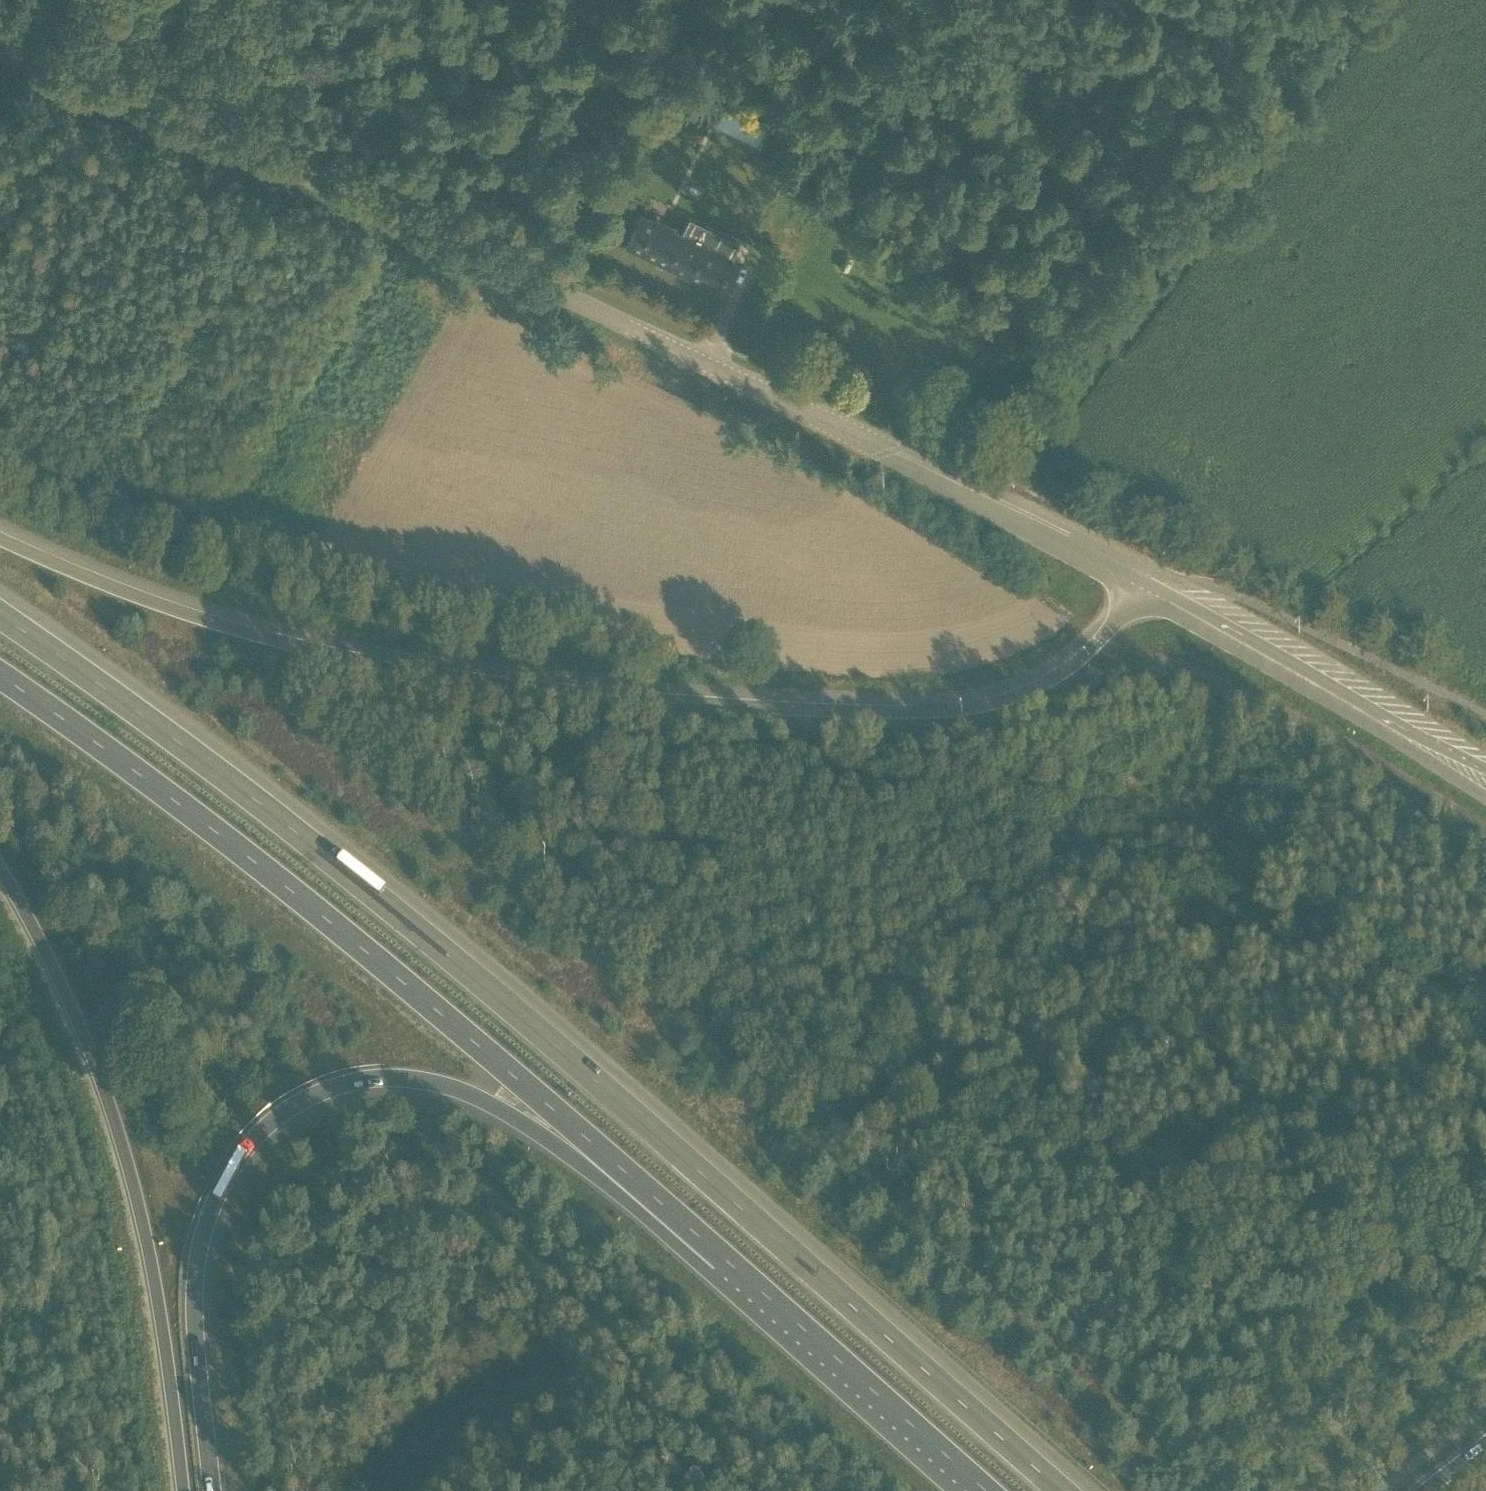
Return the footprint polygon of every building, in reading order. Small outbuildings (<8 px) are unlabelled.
[(682,234),(658,222),(641,214),(627,244),(720,289),(734,260),(721,253),(730,236),(691,217),(682,234)]
